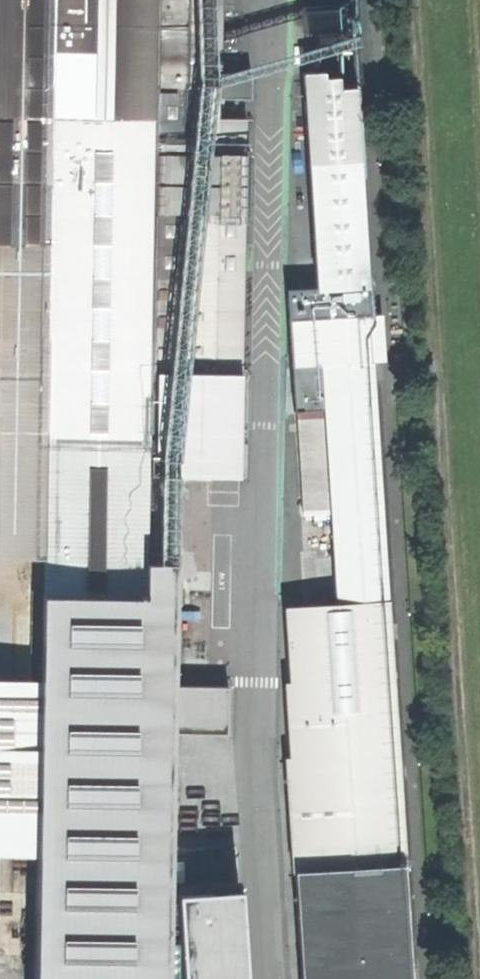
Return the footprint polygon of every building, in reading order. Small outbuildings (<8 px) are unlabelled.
[(40,590),(143,592),(144,560),(146,401),(159,401),(159,413),(187,414),(188,372),(213,372),(217,117),(217,96),(217,86),(194,85),(195,0),(0,0),(0,553),(40,553),(40,590)] [(217,86),(218,72),(219,0),(195,0),(194,85),(217,86)] [(351,6),(310,8),(312,32),(353,30),(351,6)] [(308,164),(359,161),(354,87),(338,88),(337,77),(323,77),(323,70),(302,72),(308,164)] [(250,72),(218,72),(217,86),(217,96),(250,98),(250,72)] [(217,117),(213,372),(242,372),(246,119),(217,117)] [(308,164),(315,265),(316,290),(367,286),(359,161),(308,164)] [(304,291),(316,290),(315,265),(302,266),(304,291)] [(336,604),(385,601),(367,286),(316,290),(323,399),(329,491),(336,604)] [(213,372),(188,372),(187,414),(189,475),(242,475),(242,372),(213,372)] [(301,493),(329,491),(323,399),(295,401),(301,493)] [(38,677),(40,590),(40,553),(0,553),(0,676),(38,677)] [(144,560),(143,592),(40,590),(38,677),(35,832),(33,978),(167,978),(171,733),(172,685),(174,561),(144,560)] [(291,872),(298,871),(401,865),(403,865),(388,601),(385,601),(336,604),(286,607),(290,681),(284,681),(289,757),(285,757),(291,872)] [(38,677),(0,676),(0,831),(35,832),(38,677)] [(172,685),(171,733),(227,733),(227,685),(172,685)] [(305,978),(409,978),(401,865),(298,871),(305,978)] [(176,892),(182,978),(245,978),(240,888),(176,892)]
